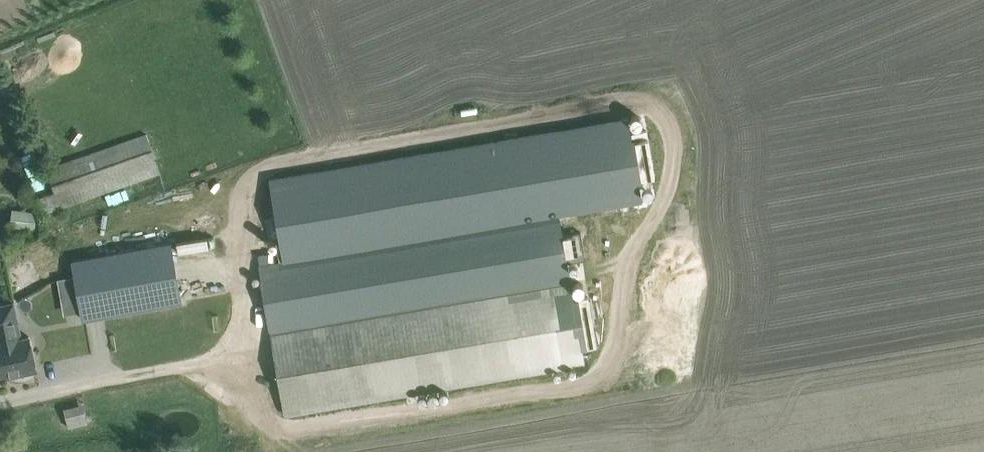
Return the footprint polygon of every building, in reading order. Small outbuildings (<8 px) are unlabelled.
[(628,116),(269,178),(282,249),(282,253),(284,261),(344,251),(558,214),(643,199),(640,181),(640,179),(643,179),(656,176),(650,138),(636,140),(633,141),(633,138),(629,116),(628,116)] [(46,212),(62,207),(62,206),(159,172),(147,134),(47,169),(55,191),(41,196),(46,212)] [(23,210),(20,228),(36,229),(38,212),(23,210)] [(284,261),(259,265),(271,333),(570,282),(567,263),(586,260),(582,232),(562,236),(558,214),(344,251),(284,261)] [(171,242),(72,260),(83,319),(182,301),(171,242)] [(570,282),(271,333),(285,414),(584,363),(581,348),(597,345),(589,296),(573,298),(570,282)] [(15,326),(19,325),(14,302),(0,305),(0,374),(6,373),(7,377),(37,370),(29,336),(18,338),(15,326)] [(69,428),(89,423),(84,403),(64,408),(69,428)]
